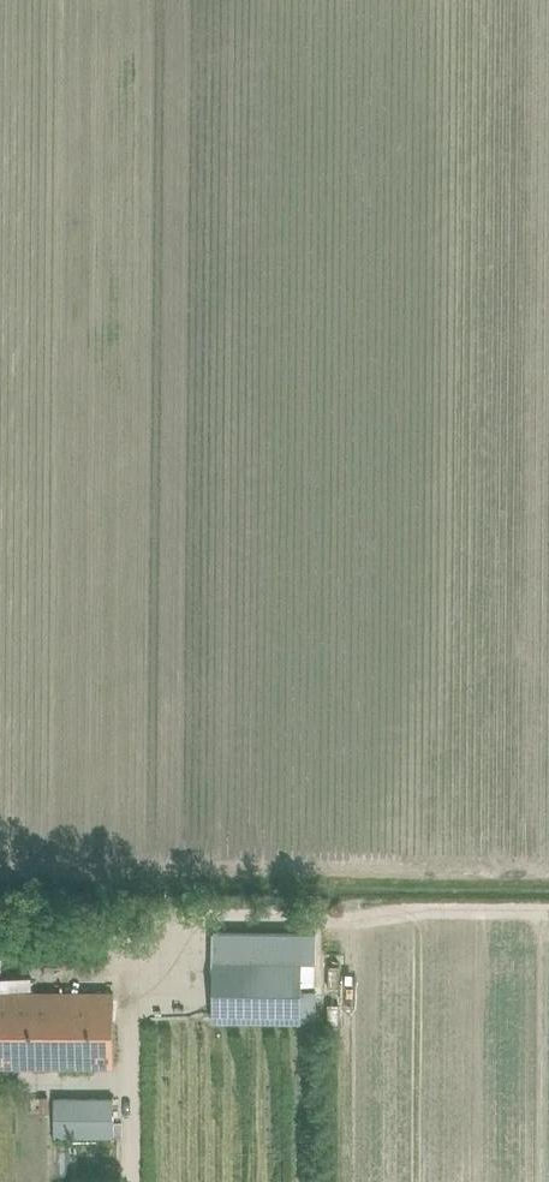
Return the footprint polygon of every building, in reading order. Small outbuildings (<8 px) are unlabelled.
[(314,932),(210,932),(211,1020),(300,1020),(300,996),(307,996),(307,984),(300,984),(300,961),(314,961),(314,932)] [(112,996),(0,996),(0,1068),(112,1068),(112,996)] [(112,1137),(112,1099),(54,1099),(54,1137),(112,1137)]
